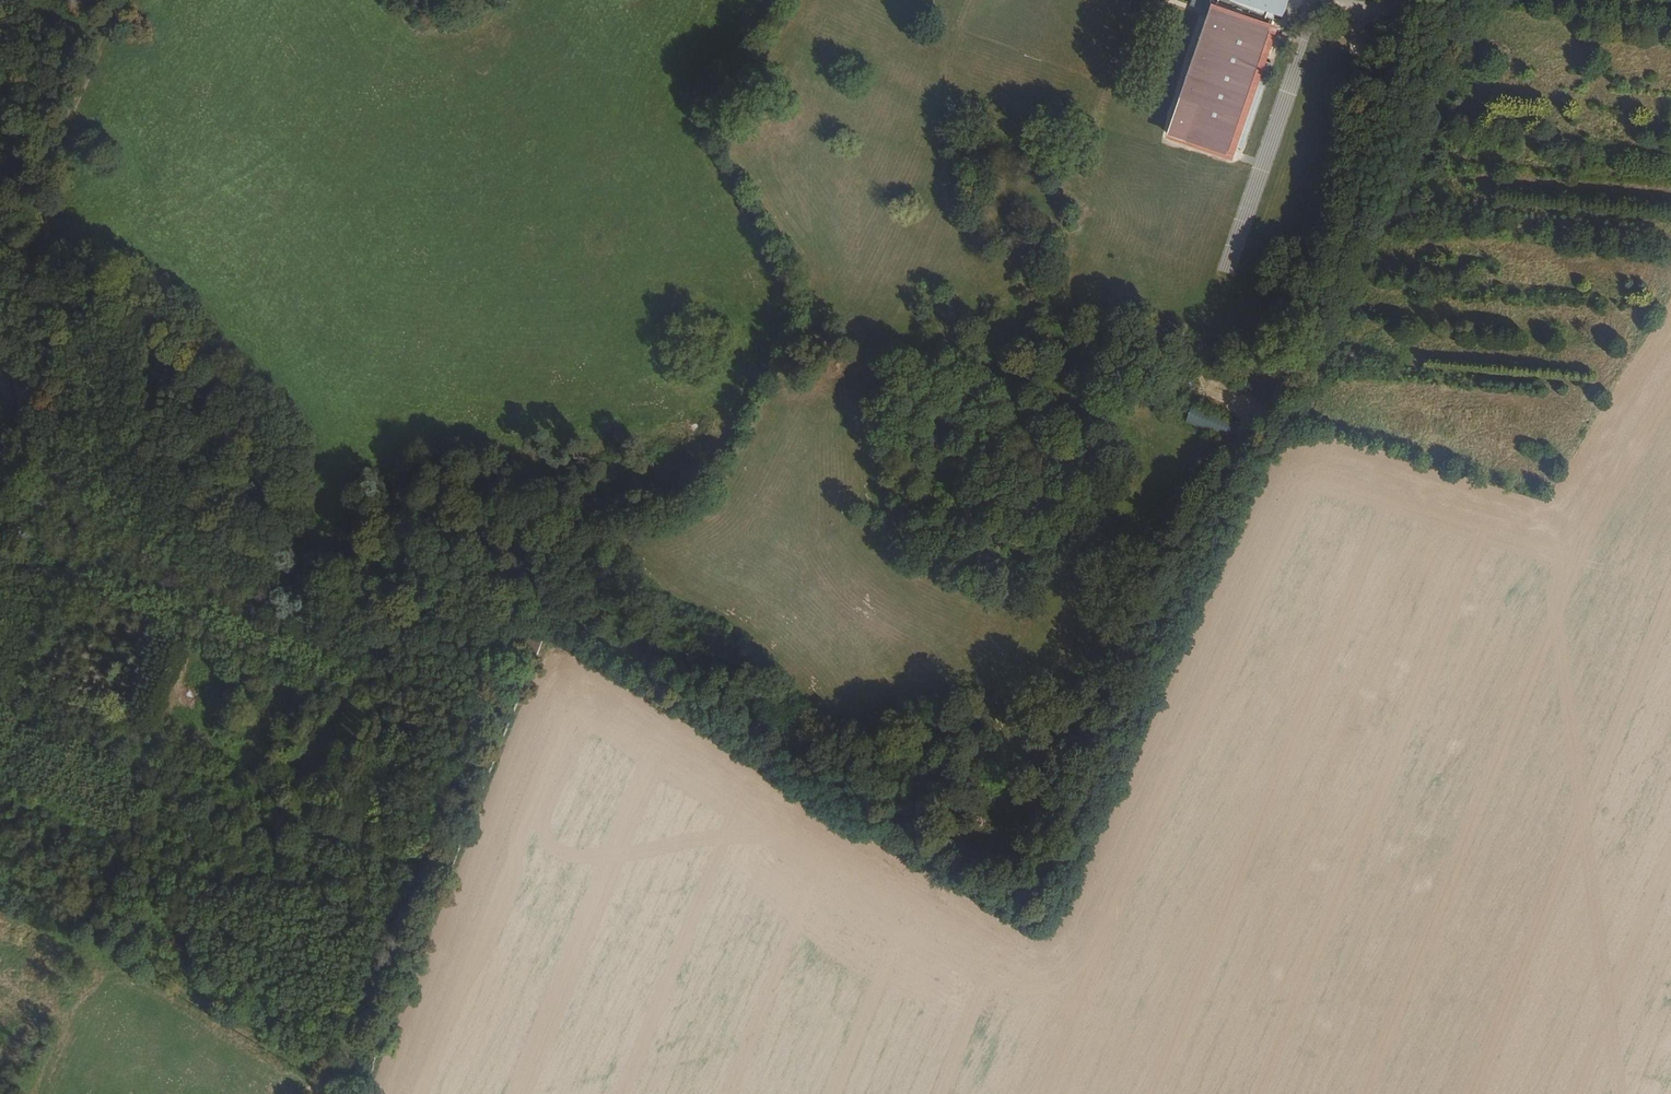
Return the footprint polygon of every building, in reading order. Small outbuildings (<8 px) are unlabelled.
[(1205,3),(1204,3),(1203,4),(1200,14),(1192,40),(1188,39),(1166,110),(1167,110),(1161,129),(1163,130),(1218,150),(1220,146),(1222,141),(1229,144),(1261,55),(1253,52),(1264,22),(1261,19),(1263,11),(1234,0),(1214,0),(1212,6),(1205,3)] [(1277,0),(1234,0),(1263,11),(1265,8),(1273,11),(1277,0)] [(1235,423),(1193,407),(1186,425),(1228,440),(1235,423)]
